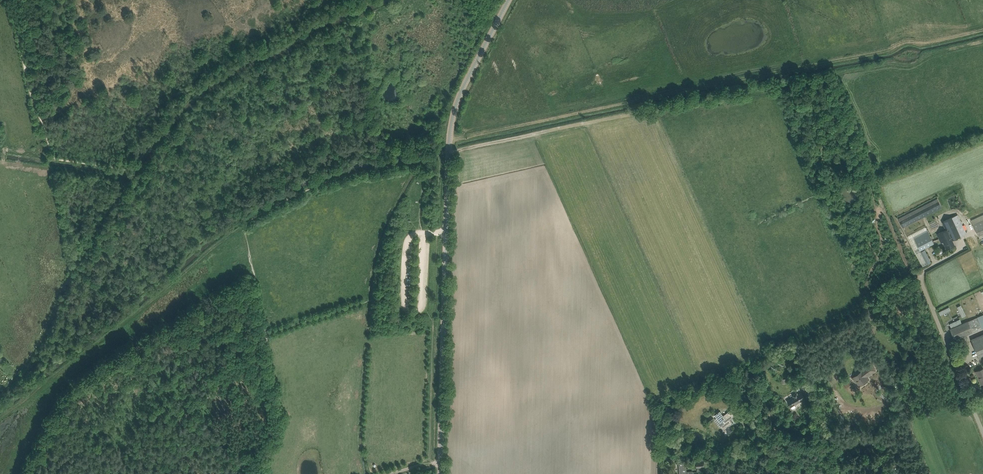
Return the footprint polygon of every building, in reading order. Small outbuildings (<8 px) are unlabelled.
[(899,219),(903,227),(939,209),(942,207),(937,198),(899,219)] [(947,249),(955,245),(952,240),(966,233),(958,214),(943,221),(947,229),(937,234),(939,238),(941,237),(947,249)] [(982,232),(982,220),(973,225),(977,234),(982,232)] [(907,236),(923,266),(931,262),(924,248),(934,243),(932,238),(925,227),(907,236)] [(966,315),(961,305),(957,307),(962,317),(966,315)] [(940,315),(951,310),(949,307),(939,312),(940,315)] [(955,340),(973,332),(982,328),(977,317),(968,321),(950,329),(955,340)] [(951,328),(961,323),(960,319),(950,324),(951,328)] [(972,339),(981,360),(982,359),(982,334),(972,339)] [(876,370),(873,366),(870,363),(862,369),(863,370),(854,377),(857,382),(859,386),(868,380),(867,379),(868,378),(867,376),(876,370)] [(804,384),(800,386),(804,393),(808,391),(804,384)] [(795,406),(795,405),(805,399),(801,392),(798,394),(797,392),(792,395),(793,397),(787,401),(791,407),(792,408),(793,409),(795,407),(795,406)] [(722,431),(723,431),(726,435),(732,430),(731,431),(728,427),(732,424),(733,423),(730,420),(737,414),(733,409),(724,415),(720,411),(715,414),(717,417),(715,418),(724,430),(722,431)] [(680,473),(693,473),(693,472),(686,472),(685,462),(679,463),(680,473)]
